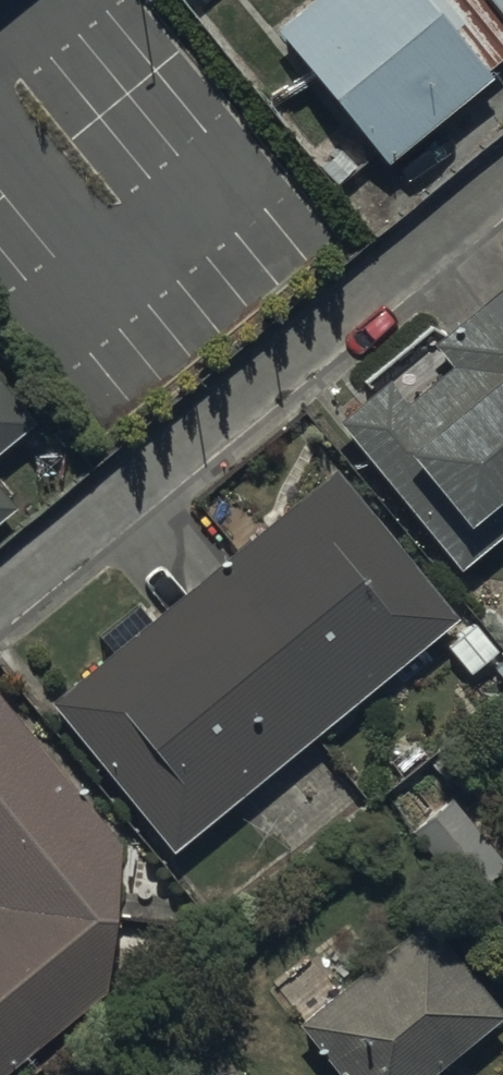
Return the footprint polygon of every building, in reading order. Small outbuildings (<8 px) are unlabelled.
[(270,26),(382,164),(487,79),(484,75),(502,59),(502,0),(302,0),(270,26)] [(457,571),(502,534),(502,279),(332,418),(457,571)] [(34,410),(0,368),(0,439),(34,410)] [(103,650),(44,698),(171,854),(462,620),(335,464),(147,615),(135,601),(91,636),(103,650)] [(14,495),(0,479),(0,506),(14,495)] [(74,1010),(84,1023),(189,936),(111,841),(111,838),(0,704),(0,1071),(74,1010)] [(388,808),(459,901),(502,868),(502,834),(447,762),(388,808)] [(328,1074),(435,1074),(501,1021),(421,923),(370,965),(349,938),(269,1003),(328,1074)]
